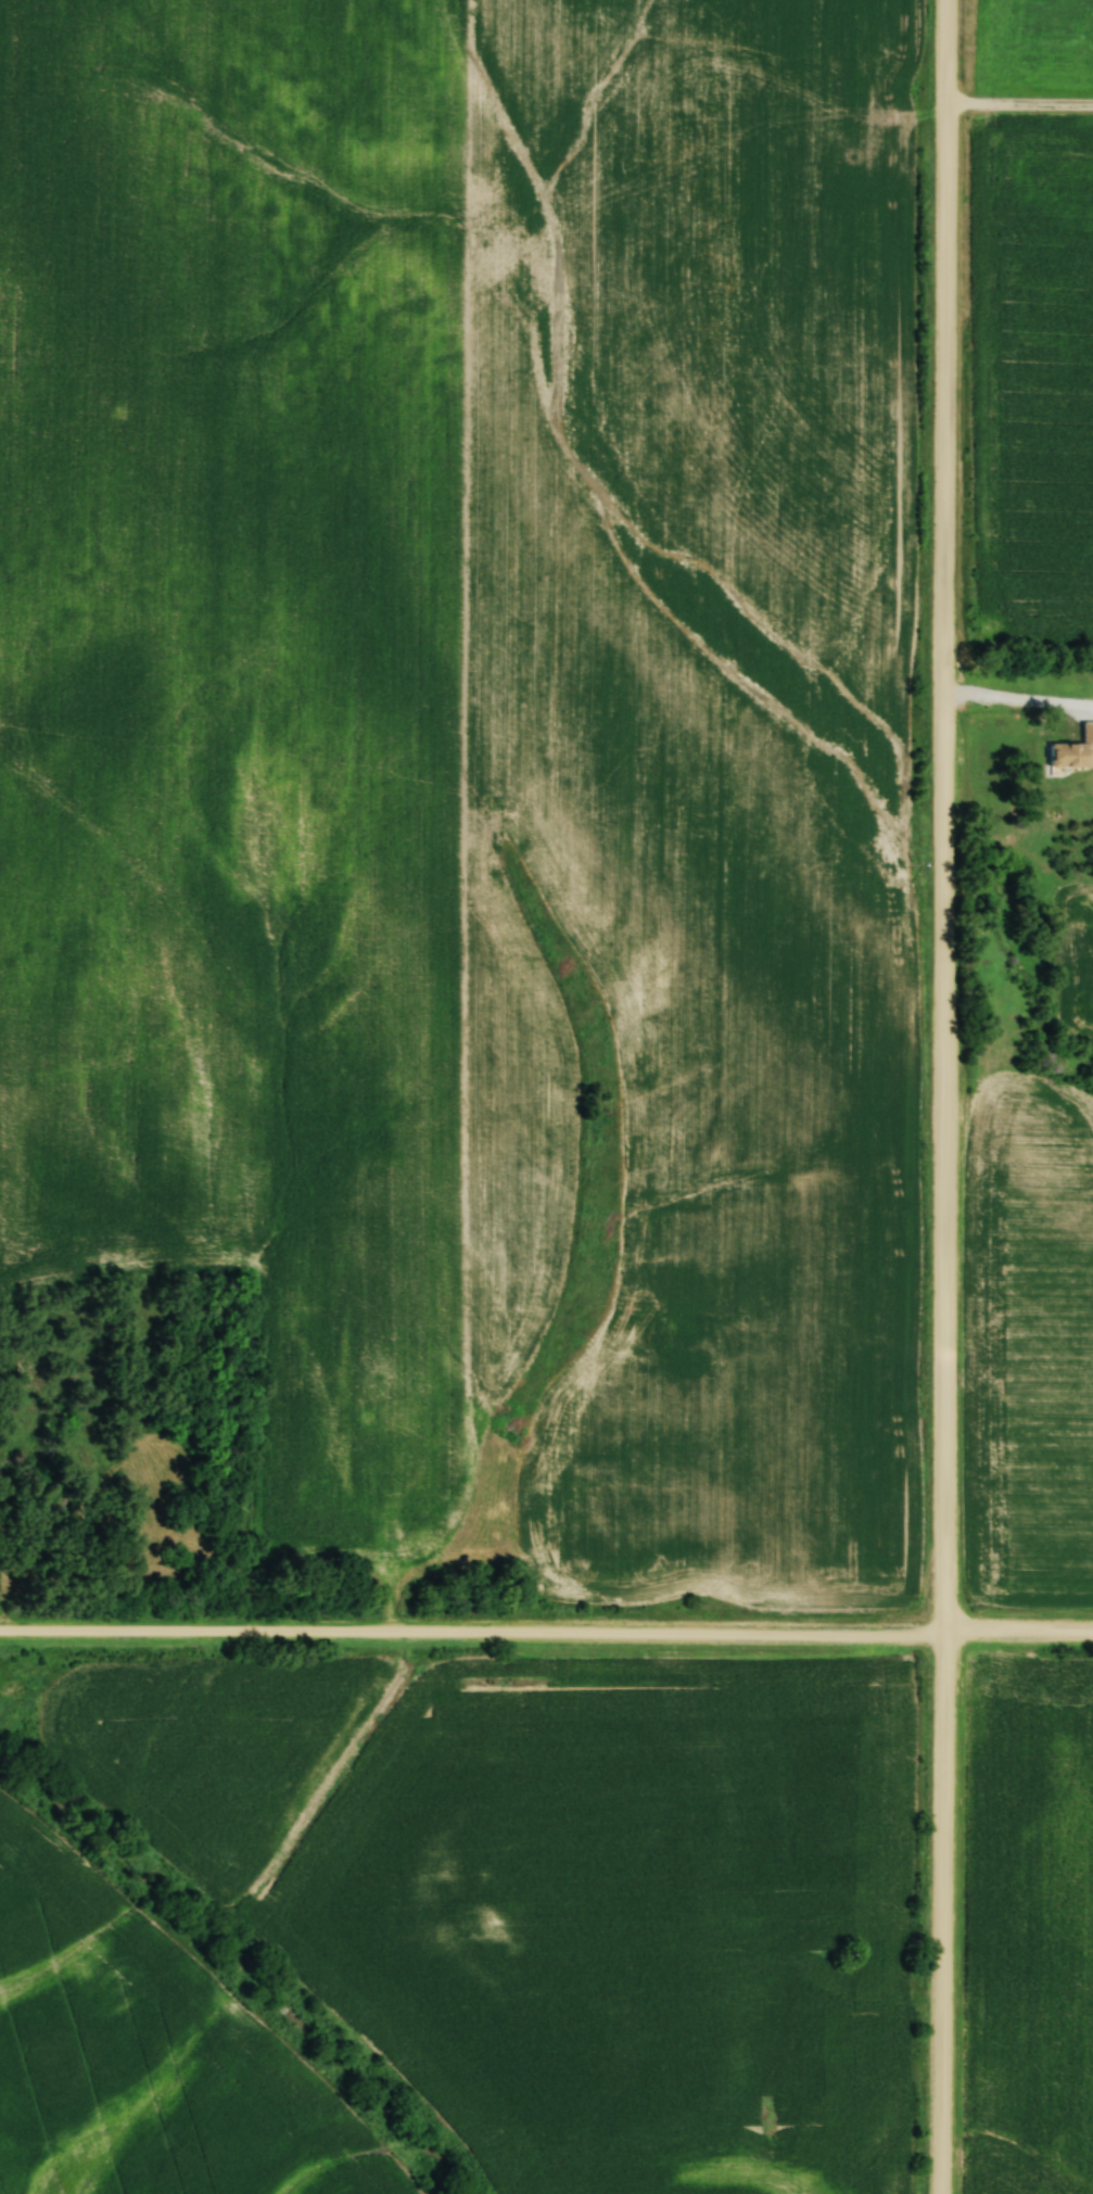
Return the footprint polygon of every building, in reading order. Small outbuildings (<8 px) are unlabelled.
[(1040,766),(1088,766),(1088,748),(1092,748),(1092,721),(1086,721),(1086,743),(1040,743),(1040,766)]
